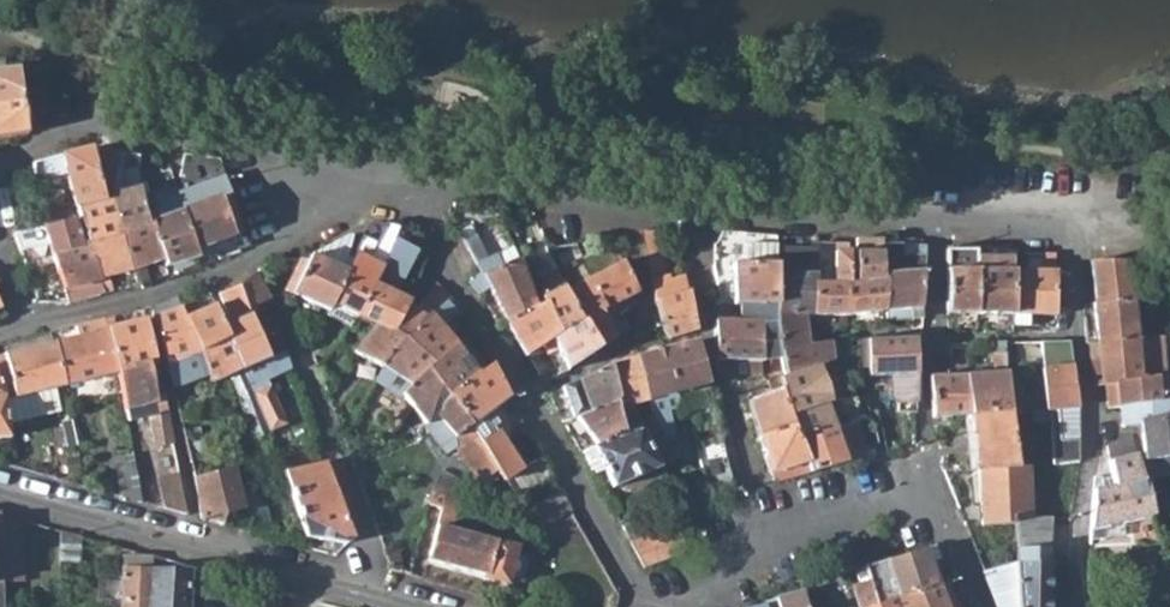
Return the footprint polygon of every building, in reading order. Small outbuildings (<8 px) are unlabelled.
[(13,67),(0,69),(0,102),(18,100),(13,67)] [(0,102),(0,136),(24,133),(18,100),(0,102)] [(92,146),(31,162),(33,176),(51,171),(66,168),(70,182),(100,175),(92,146)] [(110,195),(121,232),(146,224),(152,255),(153,260),(162,257),(141,186),(138,176),(138,153),(122,151),(125,189),(110,195)] [(218,155),(180,152),(177,174),(188,208),(182,210),(193,246),(241,232),(239,223),(232,225),(223,195),(230,193),(225,172),(218,155)] [(70,182),(66,168),(51,171),(55,186),(70,182)] [(100,175),(70,182),(76,205),(105,197),(100,175)] [(141,186),(162,257),(164,263),(195,254),(193,246),(182,210),(175,191),(156,196),(155,190),(154,190),(152,183),(141,186)] [(61,190),(41,192),(43,201),(45,208),(62,206),(61,190)] [(76,205),(87,242),(121,232),(110,195),(105,197),(76,205)] [(53,212),(34,212),(36,226),(53,223),(53,212)] [(14,230),(20,249),(45,241),(49,254),(57,276),(28,283),(36,299),(66,302),(103,291),(87,242),(82,244),(75,219),(53,223),(36,226),(14,230)] [(494,251),(483,255),(473,230),(468,219),(456,224),(461,235),(478,267),(465,274),(479,292),(489,287),(509,322),(534,305),(515,256),(498,262),(494,251)] [(121,232),(133,272),(136,281),(146,278),(141,263),(153,260),(152,255),(146,224),(121,232)] [(308,252),(290,292),(328,307),(330,303),(359,233),(363,225),(308,252)] [(646,261),(658,259),(652,229),(640,228),(646,261)] [(359,233),(330,303),(351,313),(354,312),(392,239),(394,233),(381,229),(377,238),(359,233)] [(87,242),(103,291),(112,288),(108,274),(124,269),(125,274),(133,272),(121,232),(87,242)] [(775,263),(776,302),(776,316),(804,315),(814,315),(816,275),(816,271),(817,250),(817,243),(817,238),(782,239),(783,263),(775,263)] [(392,239),(354,312),(351,313),(374,322),(393,330),(399,318),(408,301),(394,293),(414,252),(392,239)] [(20,249),(24,263),(49,254),(45,241),(20,249)] [(848,262),(845,314),(884,310),(881,258),(901,257),(901,242),(855,242),(854,262),(848,262)] [(901,242),(901,257),(881,258),(884,310),(907,308),(921,307),(923,271),(924,242),(901,242)] [(541,301),(554,334),(580,316),(562,285),(560,282),(547,243),(523,252),(541,301)] [(774,244),(719,245),(718,264),(713,264),(715,276),(731,275),(733,304),(739,304),(776,302),(775,263),(774,244)] [(511,245),(494,251),(498,262),(515,256),(511,245)] [(1000,325),(1011,325),(1011,314),(1013,271),(1014,251),(1014,249),(977,248),(976,250),(976,270),(975,314),(1001,314),(1000,325)] [(848,249),(836,249),(834,282),(822,283),(822,275),(816,275),(814,315),(845,314),(848,262),(848,249)] [(976,250),(947,249),(947,270),(976,270),(976,250)] [(817,250),(816,271),(828,270),(829,250),(817,250)] [(1036,271),(1013,271),(1011,314),(1011,325),(1025,325),(1026,314),(1055,314),(1056,271),(1057,254),(1036,252),(1036,271)] [(621,259),(562,285),(580,316),(598,346),(615,335),(608,320),(604,314),(637,291),(621,259)] [(658,259),(646,261),(652,292),(653,296),(661,330),(666,336),(696,328),(689,290),(683,275),(674,277),(673,271),(661,274),(658,259)] [(1091,303),(1097,341),(1135,335),(1137,335),(1131,297),(1109,300),(1104,260),(1088,260),(1091,303)] [(251,271),(238,280),(249,308),(269,295),(255,268),(251,271)] [(946,313),(975,314),(976,270),(947,270),(946,313)] [(269,357),(249,308),(238,280),(217,289),(228,319),(222,321),(251,393),(266,431),(283,424),(265,379),(291,370),(285,351),(269,357)] [(374,322),(351,350),(358,354),(380,366),(398,335),(428,311),(449,295),(448,293),(433,280),(418,300),(402,320),(399,318),(393,330),(374,322)] [(171,383),(203,373),(181,308),(177,296),(177,294),(159,299),(154,301),(151,309),(151,317),(171,383)] [(181,308),(203,373),(207,383),(229,374),(240,400),(254,436),(266,431),(251,393),(222,321),(214,301),(181,308)] [(534,305),(509,322),(519,340),(526,354),(541,344),(545,352),(554,346),(549,338),(554,334),(541,301),(534,305)] [(739,320),(760,321),(762,358),(778,356),(776,316),(776,302),(739,304),(739,320)] [(884,310),(884,320),(908,318),(907,308),(884,310)] [(428,311),(398,335),(380,366),(404,379),(409,385),(428,371),(426,368),(455,346),(428,311)] [(626,327),(619,313),(608,320),(615,335),(626,327)] [(815,364),(809,345),(804,315),(776,316),(778,356),(782,368),(783,373),(815,364)] [(113,316),(104,318),(115,374),(149,367),(157,365),(145,320),(115,327),(113,316)] [(580,316),(554,334),(549,338),(554,346),(567,367),(598,346),(580,316)] [(75,324),(78,334),(49,341),(60,386),(115,374),(104,318),(75,324)] [(739,320),(713,319),(715,359),(719,371),(722,371),(737,371),(737,358),(744,358),(744,372),(760,372),(761,363),(762,358),(760,321),(739,320)] [(455,346),(426,368),(428,371),(447,399),(476,375),(463,356),(478,345),(471,333),(455,346)] [(1097,341),(1100,357),(1104,384),(1116,383),(1151,377),(1167,376),(1169,376),(1169,364),(1165,364),(1161,336),(1137,335),(1135,335),(1097,341)] [(916,372),(914,336),(866,339),(859,339),(860,353),(861,367),(869,367),(870,375),(876,375),(889,374),(890,386),(896,386),(897,397),(896,409),(914,410),(916,381),(916,378),(916,372)] [(638,424),(659,465),(672,459),(665,439),(675,435),(667,408),(677,405),(673,391),(708,381),(698,338),(636,355),(648,397),(652,413),(640,422),(638,424)] [(60,386),(49,341),(0,352),(0,381),(6,398),(8,423),(59,410),(54,388),(60,386)] [(1040,342),(1048,421),(1053,464),(1078,460),(1077,440),(1059,441),(1056,409),(1076,408),(1069,341),(1040,342)] [(832,359),(827,342),(809,345),(815,364),(815,365),(825,364),(824,360),(832,359)] [(964,375),(968,415),(1009,411),(1002,352),(991,353),(992,373),(964,375)] [(633,400),(648,397),(636,355),(606,364),(615,395),(625,431),(638,424),(640,422),(633,400)] [(1092,385),(1104,384),(1100,357),(1088,359),(1092,385)] [(478,366),(481,371),(489,365),(486,360),(478,366)] [(615,395),(606,364),(576,378),(559,387),(547,392),(563,420),(572,416),(575,414),(615,395)] [(777,375),(793,423),(796,430),(834,425),(815,365),(815,364),(783,373),(777,375)] [(476,375),(447,399),(495,469),(502,480),(520,467),(494,429),(491,431),(487,426),(492,422),(485,409),(496,403),(507,396),(489,365),(481,371),(476,375)] [(409,385),(404,379),(380,366),(374,377),(399,393),(409,385)] [(149,413),(156,443),(173,439),(169,417),(163,393),(157,394),(153,380),(153,375),(149,367),(115,374),(122,409),(157,401),(160,411),(149,413)] [(447,399),(428,371),(409,385),(399,393),(409,405),(424,423),(422,425),(445,454),(456,448),(466,463),(480,479),(495,469),(447,399)] [(765,379),(768,389),(755,394),(745,397),(747,403),(757,435),(793,423),(777,375),(772,376),(765,379)] [(964,375),(929,377),(932,417),(948,416),(968,415),(964,375)] [(1151,377),(1116,383),(1120,406),(1169,402),(1169,376),(1167,376),(1151,377)] [(9,435),(8,423),(6,398),(0,381),(0,436),(9,435)] [(1107,407),(1120,406),(1116,383),(1104,384),(1107,407)] [(575,414),(596,444),(625,431),(615,395),(575,414)] [(122,409),(125,419),(149,413),(160,411),(157,401),(122,409)] [(1123,426),(1140,424),(1143,453),(1137,455),(1143,479),(1147,478),(1169,475),(1169,402),(1120,406),(1123,426)] [(1077,440),(1076,408),(1056,409),(1059,441),(1077,440)] [(968,415),(975,468),(977,468),(979,468),(1018,466),(1011,411),(1009,411),(968,415)] [(834,425),(796,430),(809,468),(855,456),(865,454),(854,418),(846,425),(834,425)] [(793,423),(757,435),(768,471),(771,478),(788,474),(809,468),(796,430),(793,423)] [(625,431),(596,444),(594,445),(606,470),(614,488),(659,465),(638,424),(625,431)] [(1087,531),(1120,522),(1155,515),(1147,478),(1143,479),(1137,455),(1131,433),(1107,445),(1113,484),(1092,490),(1092,491),(1087,531)] [(723,441),(696,447),(700,466),(703,466),(714,498),(735,490),(729,459),(726,460),(723,441)] [(130,445),(119,448),(121,454),(113,456),(121,496),(142,502),(130,445)] [(594,445),(580,451),(594,475),(606,470),(594,445)] [(520,467),(502,480),(515,499),(554,478),(541,456),(520,467)] [(347,542),(352,538),(324,461),(282,471),(282,472),(306,536),(347,542)] [(244,505),(234,465),(193,474),(198,497),(199,518),(217,522),(221,511),(244,505)] [(1018,466),(979,468),(981,523),(1014,521),(1014,516),(1029,516),(1028,466),(1018,466)] [(179,472),(159,476),(165,508),(188,515),(179,472)] [(460,497),(463,488),(435,476),(429,489),(457,502),(460,497)] [(450,524),(452,524),(457,502),(429,489),(426,503),(439,508),(425,559),(482,574),(482,576),(504,581),(507,569),(512,550),(514,545),(449,528),(450,524)] [(560,489),(529,506),(530,532),(571,508),(560,489)] [(622,524),(630,538),(677,524),(673,510),(622,524)] [(1,555),(2,586),(19,585),(17,516),(0,511),(0,515),(1,555)] [(1050,516),(1029,516),(1014,516),(1014,521),(1015,550),(1050,551),(1050,516)] [(1120,522),(1087,531),(1087,532),(1087,541),(1122,533),(1120,522)] [(677,524),(630,538),(645,564),(685,552),(677,524)] [(60,528),(59,567),(79,567),(80,534),(60,528)] [(930,561),(940,558),(935,544),(925,547),(930,561)] [(930,561),(925,547),(864,564),(876,601),(893,594),(938,584),(930,561)] [(517,572),(522,554),(512,550),(507,569),(517,572)] [(1050,551),(1015,550),(1015,551),(1016,565),(1019,606),(1049,606),(1050,551)] [(139,551),(139,556),(121,555),(120,568),(150,570),(151,554),(139,551)] [(1016,565),(983,570),(997,606),(1019,606),(1016,565)] [(847,569),(845,567),(822,573),(832,606),(856,606),(847,569)] [(120,568),(119,606),(149,606),(150,570),(120,568)] [(149,606),(185,606),(187,573),(150,570),(149,606)] [(893,594),(876,601),(861,606),(959,606),(949,582),(938,584),(893,594)] [(801,590),(772,599),(773,601),(752,606),(807,606),(801,590)]
